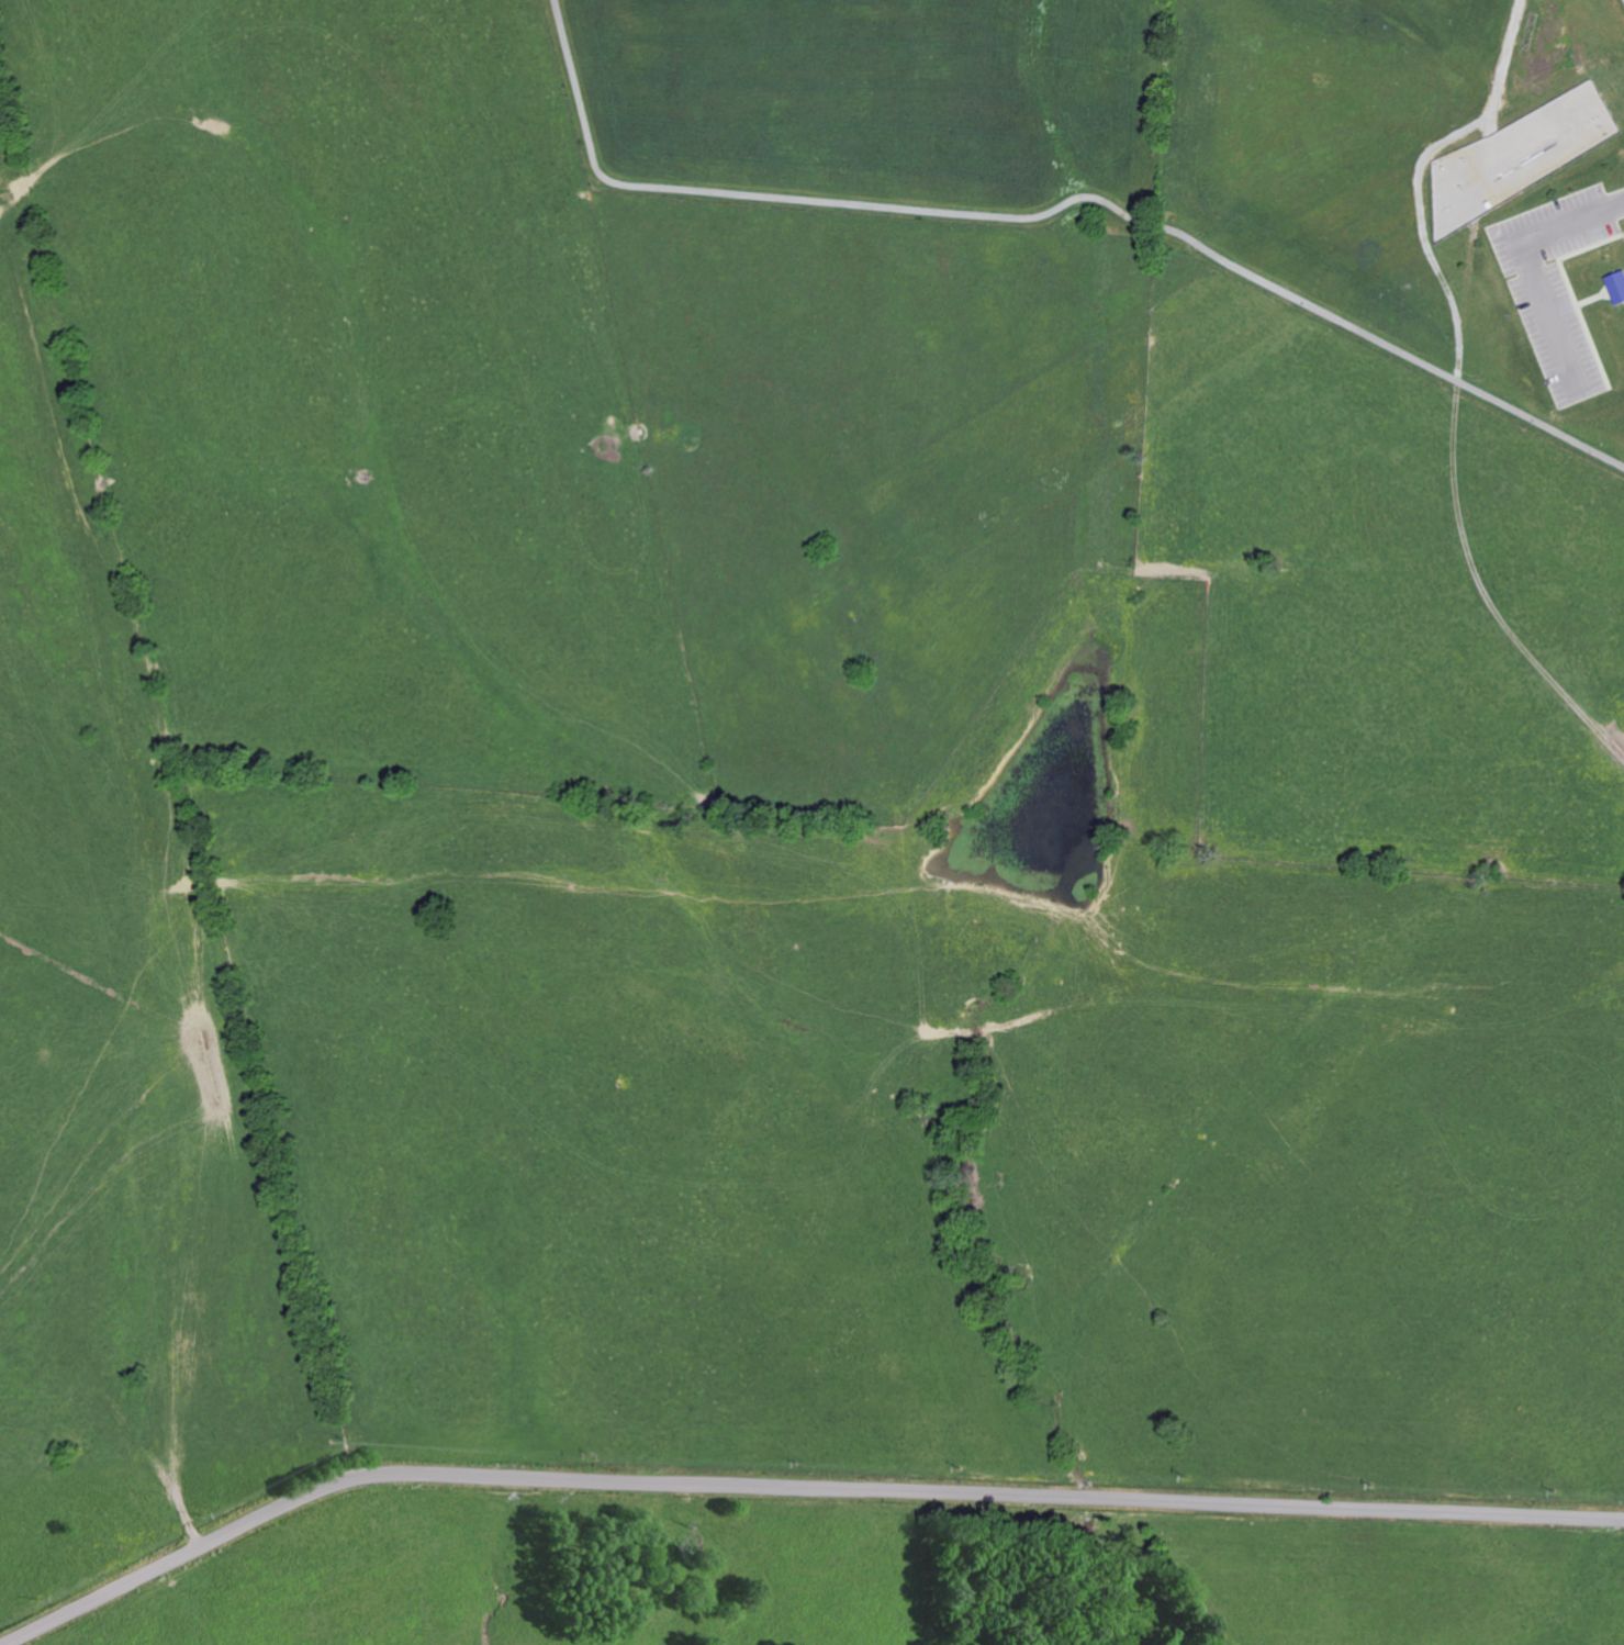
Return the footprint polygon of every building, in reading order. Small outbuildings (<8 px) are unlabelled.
[(1606,278),(1623,271),(1623,301),(1617,304),(1606,278)]
